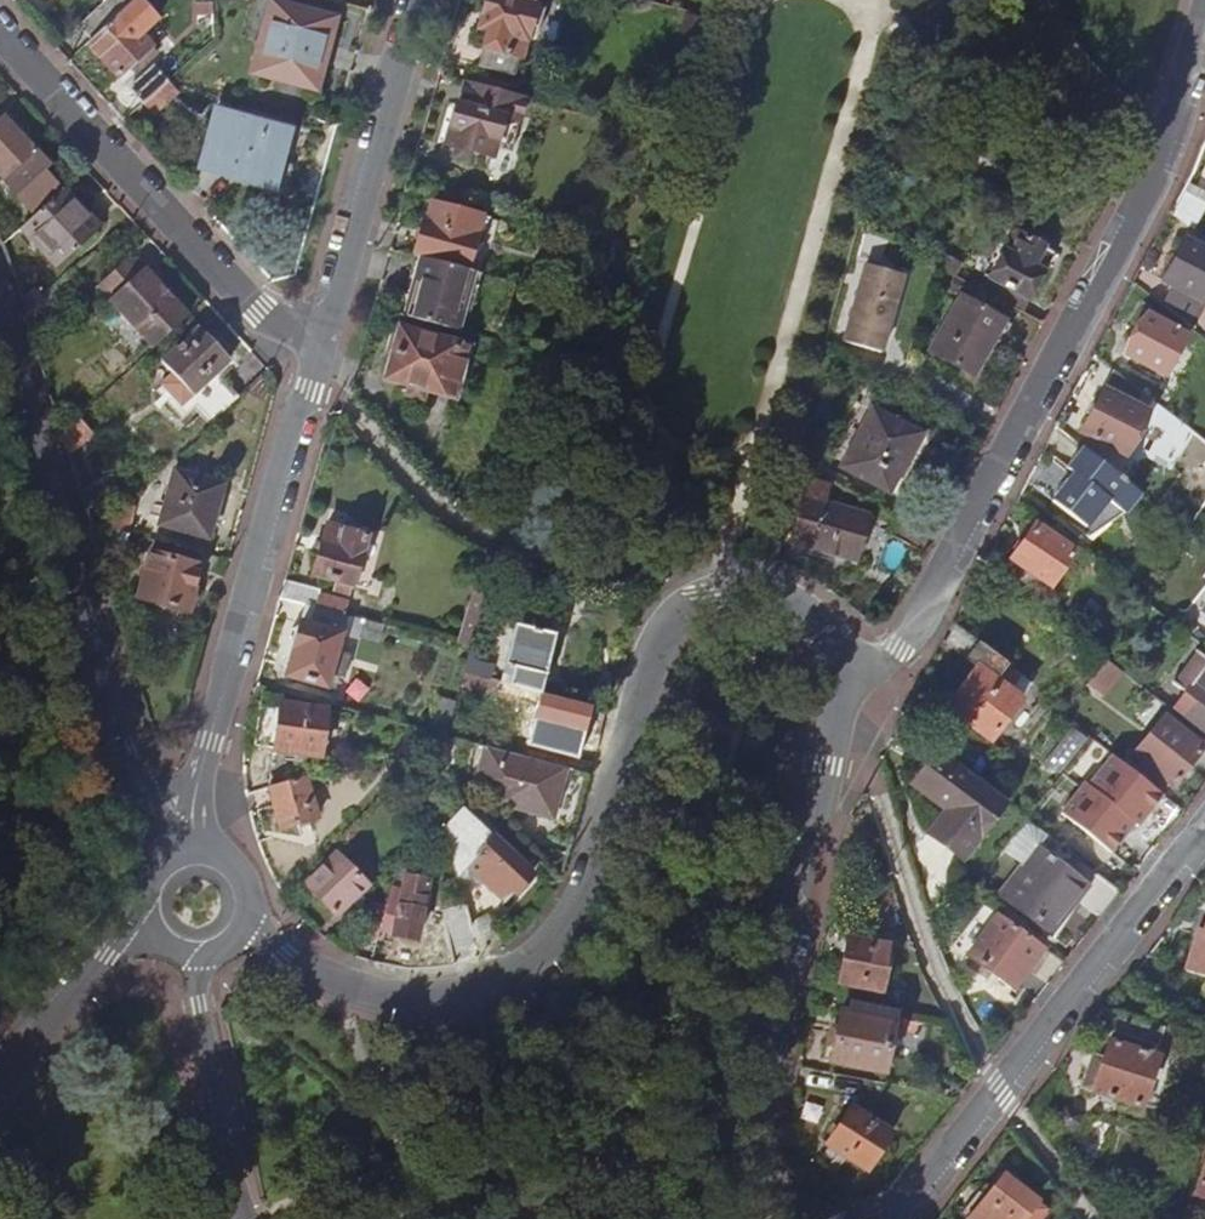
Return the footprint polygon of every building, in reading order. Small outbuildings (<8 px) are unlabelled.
[(91,39),(121,12),(133,0),(104,0),(77,23),(91,39)] [(335,17),(273,0),(272,0),(259,46),(269,49),(262,72),(315,87),(335,17)] [(530,0),(484,0),(475,29),(485,31),(480,47),(482,48),(478,65),(515,75),(520,56),(524,57),(528,39),(530,40),(539,8),(528,5),(530,0)] [(151,45),(121,12),(91,39),(87,42),(119,76),(151,45)] [(129,87),(143,103),(167,81),(154,64),(129,87)] [(177,92),(167,81),(143,103),(154,116),(177,92)] [(529,100),(468,83),(461,107),(458,106),(446,146),(498,161),(509,122),(522,125),(529,100)] [(275,185),(290,130),(217,110),(202,157),(243,169),(242,175),(275,185)] [(18,197),(50,168),(30,145),(4,117),(0,120),(0,176),(18,197)] [(80,201),(66,186),(21,227),(57,267),(98,230),(76,206),(80,201)] [(474,274),(478,259),(475,258),(476,255),(468,253),(478,220),(431,206),(427,220),(423,220),(413,256),(422,259),(472,273),(474,274)] [(488,223),(478,220),(468,253),(476,255),(475,258),(478,259),(488,223)] [(986,275),(978,289),(1022,312),(1043,273),(1032,268),(1043,248),(1014,232),(990,276),(986,275)] [(1163,308),(1191,329),(1204,301),(1204,251),(1185,241),(1162,284),(1171,288),(1169,294),(1170,296),(1163,308)] [(107,301),(151,349),(188,314),(142,267),(140,269),(127,256),(96,284),(109,298),(107,301)] [(422,259),(405,317),(454,331),(472,273),(422,259)] [(842,342),(867,350),(890,271),(864,263),(842,342)] [(929,353),(973,376),(1003,319),(960,296),(929,353)] [(1124,357),(1164,378),(1185,337),(1145,316),(1124,357)] [(192,392),(231,357),(200,324),(162,359),(192,392)] [(401,330),(386,378),(444,395),(445,392),(454,394),(467,351),(456,348),(457,346),(401,330)] [(1083,434),(1126,457),(1148,413),(1105,390),(1083,434)] [(843,466),(889,492),(919,435),(872,411),(843,466)] [(93,431),(78,416),(60,432),(67,454),(93,431)] [(1126,517),(1143,496),(1085,450),(1068,472),(1075,478),(1055,503),(1088,530),(1109,504),(1126,517)] [(160,524),(211,537),(226,481),(176,467),(160,524)] [(857,538),(863,517),(805,499),(792,542),(831,554),(838,533),(857,538)] [(1013,559),(1049,586),(1073,552),(1036,526),(1013,559)] [(367,538),(328,527),(313,578),(353,589),(367,538)] [(139,597),(191,611),(203,565),(153,550),(139,597)] [(319,593),(286,583),(282,600),(306,607),(345,617),(348,605),(318,597),(319,593)] [(361,640),(366,622),(345,617),(306,607),(300,626),(292,631),(290,640),(295,647),(286,678),(327,688),(330,676),(343,679),(350,656),(336,652),(341,635),(361,640)] [(503,675),(499,684),(540,694),(556,636),(516,626),(506,665),(514,668),(512,677),(503,675)] [(981,644),(968,660),(977,667),(941,714),(961,730),(966,722),(987,738),(1019,699),(998,683),(1011,667),(981,644)] [(1198,653),(1174,683),(1185,692),(1174,707),(1204,732),(1204,658),(1198,653)] [(545,744),(557,698),(540,694),(499,684),(463,674),(458,691),(531,710),(525,738),(545,744)] [(274,754),(320,759),(326,712),(280,706),(280,709),(261,706),(254,749),(274,751),(274,754)] [(1157,772),(1171,784),(1201,747),(1163,715),(1134,751),(1148,763),(1145,768),(1154,775),(1157,772)] [(562,734),(553,765),(589,775),(598,743),(562,734)] [(954,869),(1007,802),(938,747),(915,784),(951,812),(932,851),(954,869)] [(1061,812),(1110,852),(1134,822),(1137,825),(1162,795),(1113,755),(1088,786),(1085,783),(1061,812)] [(318,820),(307,779),(270,789),(282,831),(318,820)] [(463,809),(442,830),(456,875),(466,864),(498,894),(507,885),(514,892),(531,874),(463,809)] [(1073,897),(1099,918),(1120,892),(1049,835),(1001,894),(1049,932),(1060,918),(1058,917),(1073,897)] [(335,854),(306,883),(339,915),(368,885),(335,854)] [(421,875),(395,870),(386,905),(380,931),(393,933),(392,935),(416,940),(428,889),(424,887),(425,882),(420,881),(421,875)] [(358,938),(377,943),(380,931),(386,905),(373,902),(366,910),(358,938)] [(1012,987),(1042,946),(998,913),(967,954),(1012,987)] [(490,917),(471,923),(481,956),(493,950),(500,946),(490,917)] [(1185,970),(1204,977),(1204,929),(1202,939),(1196,937),(1185,970)] [(839,983),(882,991),(891,946),(848,937),(839,983)] [(880,1078),(893,1015),(851,1007),(848,1019),(837,1017),(828,1067),(880,1078)] [(1162,1030),(1103,1011),(1091,1026),(1157,1049),(1162,1030)] [(1091,1093),(1139,1109),(1155,1058),(1107,1043),(1091,1093)] [(827,1141),(866,1169),(890,1133),(851,1106),(827,1141)] [(1194,1196),(1204,1199),(1204,1164),(1194,1196)] [(1040,1209),(1002,1178),(970,1218),(1033,1218),(1040,1209)]
